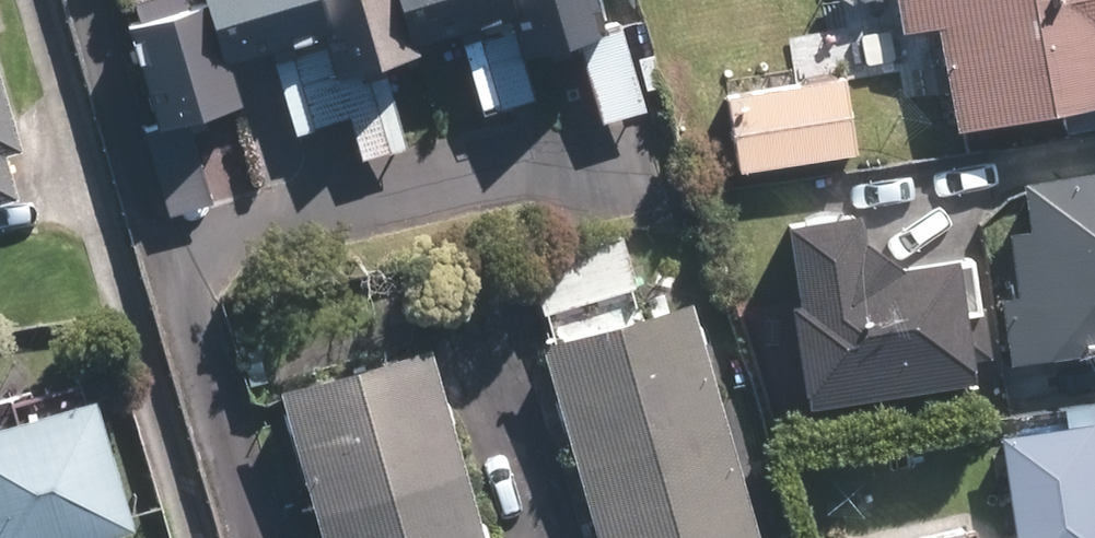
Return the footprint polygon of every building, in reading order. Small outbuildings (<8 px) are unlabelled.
[(515,59),(565,44),(591,123),(647,106),(614,0),(175,0),(178,9),(106,31),(140,136),(226,108),(214,69),(260,54),(287,138),(338,122),(352,168),(414,148),(388,67),(450,47),(474,124),(530,106),(515,59)] [(888,37),(924,31),(942,139),(1094,113),(1094,0),(882,0),(888,37)] [(716,103),(725,174),(849,159),(840,88),(716,103)] [(0,107),(0,158),(15,153),(0,107)] [(12,197),(0,160),(0,200),(12,197)] [(996,371),(1094,357),(1094,174),(1007,186),(1013,233),(994,236),(1003,298),(986,300),(996,371)] [(784,413),(959,386),(949,323),(978,319),(969,261),(881,275),(847,248),(842,219),(762,232),(773,302),(767,303),(784,413)] [(677,289),(634,301),(615,234),(518,263),(541,342),(529,346),(586,537),(751,537),(677,289)] [(415,350),(263,396),(306,537),(472,537),(415,350)] [(1088,401),(1055,406),(1059,429),(990,439),(1006,537),(1094,537),(1094,448),(1088,401)] [(0,424),(0,537),(105,537),(111,536),(70,403),(0,424)]
